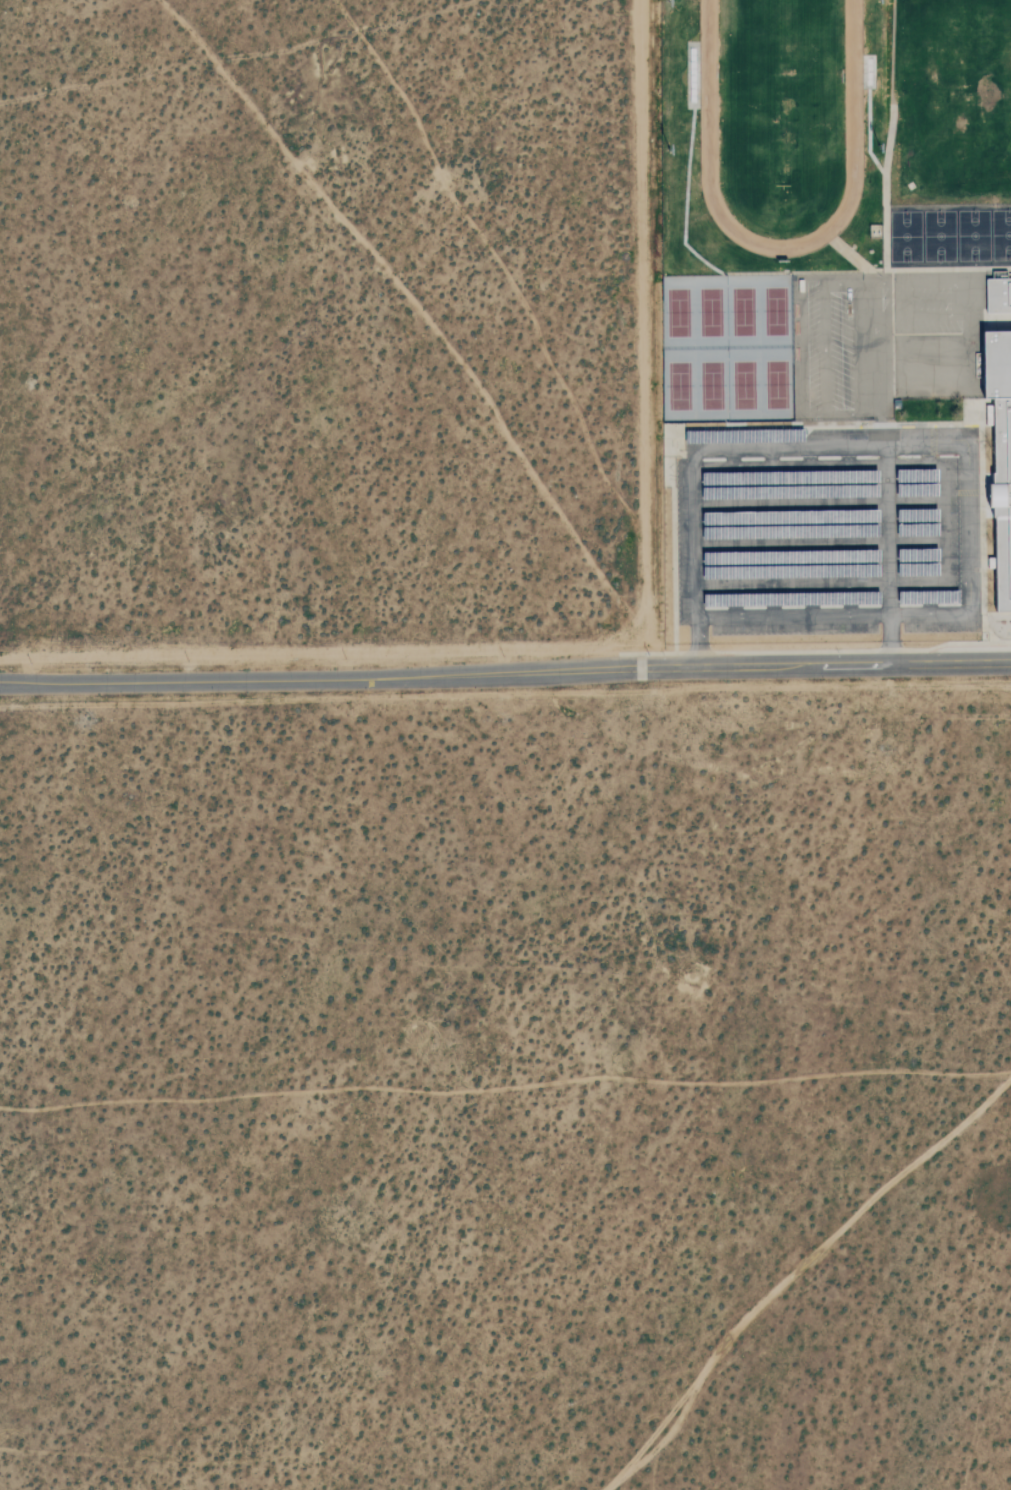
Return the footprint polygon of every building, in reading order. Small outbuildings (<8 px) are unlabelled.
[(987,278),(988,315),(1010,314),(1010,277),(987,278)] [(1010,614),(1010,333),(991,333),(1000,614),(1010,614)]
